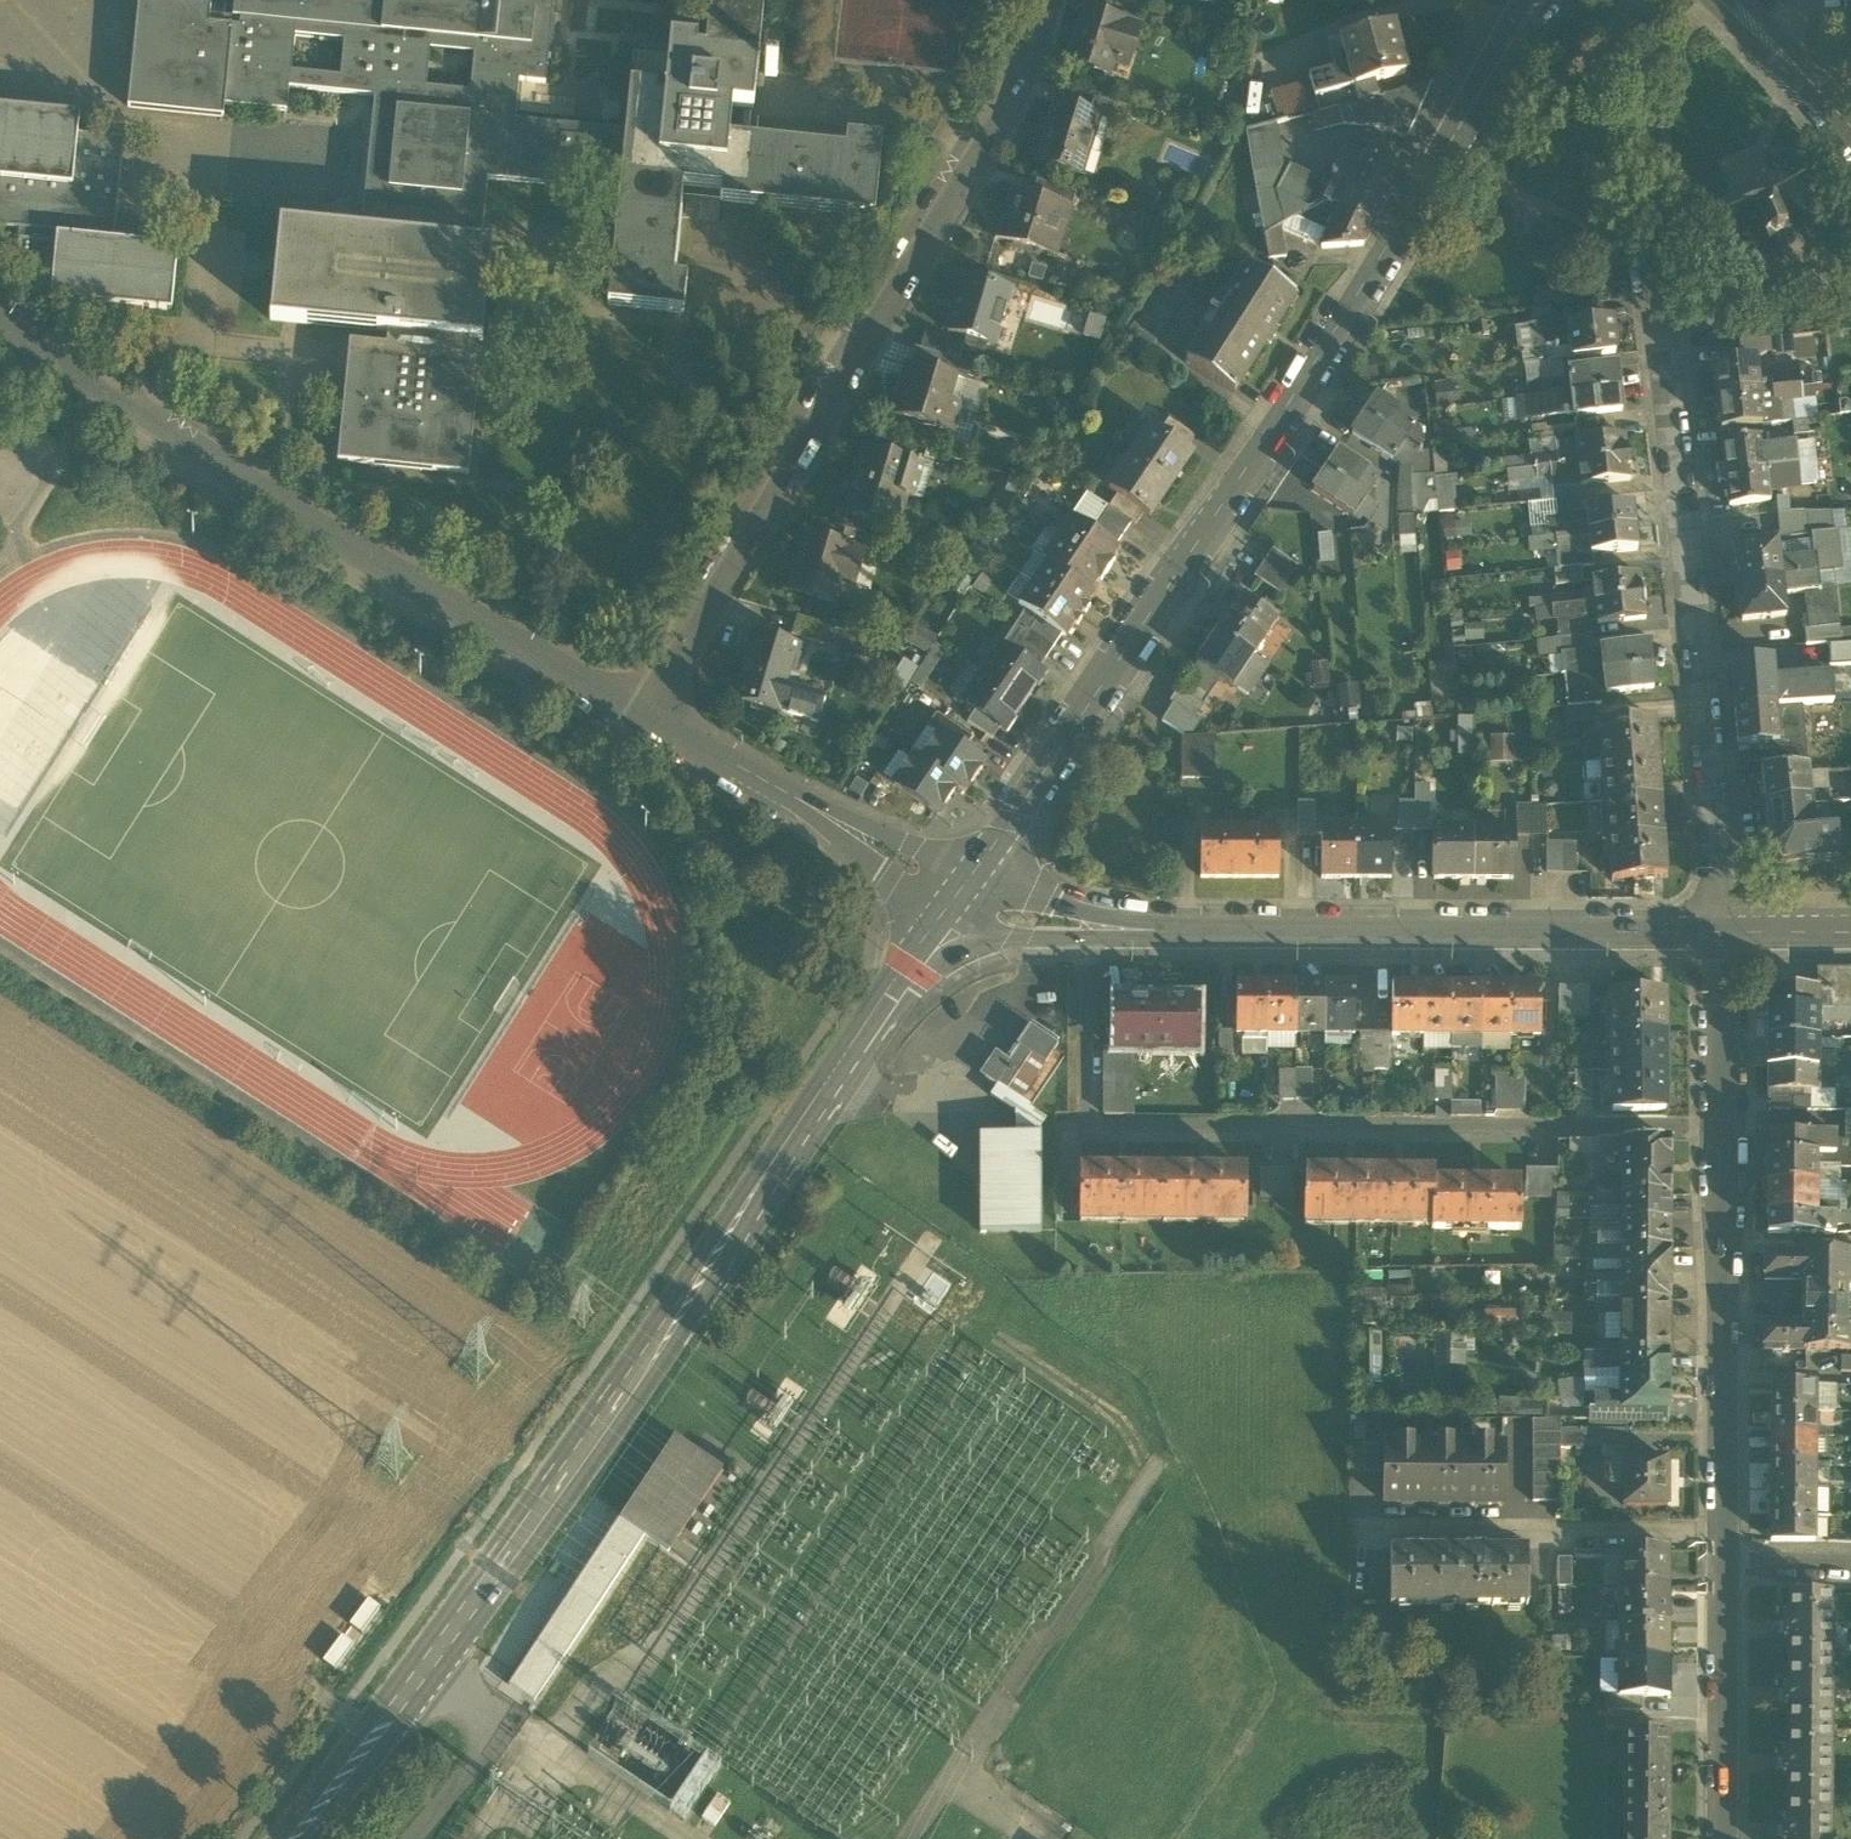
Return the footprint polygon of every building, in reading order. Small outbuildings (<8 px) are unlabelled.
[(224,105),(233,27),(232,27),(209,25),(210,16),(211,6),(148,0),(138,0),(127,107),(223,117),(224,105)] [(233,18),(232,27),(233,27),(224,105),(287,112),(290,88),(292,73),(297,36),(345,42),(429,46),(474,51),(471,92),(518,96),(519,84),(547,85),(554,0),(235,0),(233,18)] [(363,230),(363,232),(481,244),(481,243),(487,178),(620,192),(609,305),(683,312),(686,280),(673,278),(683,184),(721,188),(720,200),(874,215),(882,139),(846,135),(845,149),(728,137),(731,106),(752,108),(762,0),(710,0),(705,54),(695,53),(696,43),(672,41),(667,99),(658,98),(659,89),(632,86),(627,136),(515,124),(518,96),(471,92),(426,87),(429,46),(345,42),(340,79),(292,73),(290,88),(377,96),(363,230)] [(1117,48),(1131,53),(1140,25),(1084,8),(1068,61),(1109,73),(1113,61),(1117,48)] [(232,27),(233,18),(210,16),(209,25),(232,27)] [(1348,68),(1353,88),(1376,82),(1407,74),(1394,24),(1340,39),(1348,68)] [(1117,48),(1113,61),(1128,65),(1131,53),(1117,48)] [(1310,78),(1316,99),(1353,88),(1348,68),(1310,78)] [(1376,82),(1353,88),(1358,103),(1380,97),(1376,82)] [(1380,127),(1406,139),(1431,84),(1380,97),(1358,103),(1339,107),(1344,125),(1380,127)] [(1358,103),(1353,88),(1316,99),(1320,113),(1339,107),(1358,103)] [(1101,119),(1124,125),(1130,108),(1097,98),(1092,114),(1100,116),(1099,118),(1101,119)] [(1037,161),(1060,168),(1061,163),(1078,168),(1080,172),(1080,173),(1081,173),(1081,172),(1085,173),(1092,176),(1099,155),(1091,153),(1089,152),(1099,118),(1100,116),(1092,114),(1055,102),(1037,161)] [(111,164),(75,161),(77,134),(79,116),(0,107),(0,227),(42,232),(45,232),(46,222),(56,223),(116,229),(120,189),(109,188),(111,164)] [(1091,153),(1101,119),(1099,118),(1089,152),(1091,153)] [(1246,132),(1264,236),(1280,226),(1284,224),(1325,200),(1331,188),(1290,166),(1288,170),(1285,169),(1282,167),(1280,154),(1274,124),(1246,132)] [(113,138),(77,134),(75,161),(111,164),(113,138)] [(1371,146),(1364,159),(1350,185),(1385,204),(1406,164),(1371,145),(1371,146)] [(1336,178),(1350,185),(1364,159),(1344,149),(1331,175),(1336,178)] [(1060,168),(1037,161),(1037,163),(1084,178),(1085,173),(1081,172),(1081,173),(1080,173),(1080,172),(1078,168),(1061,163),(1060,168)] [(1065,204),(1077,208),(1082,194),(1048,184),(1043,198),(1065,204)] [(1373,226),(1385,204),(1350,185),(1339,207),(1373,226)] [(996,238),(1049,254),(1065,204),(1043,198),(1020,191),(1012,219),(1002,216),(996,238)] [(1325,200),(1284,224),(1329,230),(1339,207),(1325,200)] [(1790,222),(1790,219),(1788,211),(1783,206),(1777,202),(1768,201),(1761,203),(1754,208),(1751,214),(1749,222),(1751,229),(1756,236),(1761,240),(1769,241),(1777,240),(1784,236),(1788,230),(1790,222)] [(1373,226),(1339,207),(1329,230),(1322,245),(1321,248),(1352,246),(1363,246),(1373,226)] [(492,244),(481,243),(481,244),(363,232),(363,230),(280,221),(269,318),(387,331),(468,339),(482,340),(492,244)] [(77,319),(140,326),(142,308),(170,311),(177,247),(57,235),(56,243),(53,242),(56,223),(46,222),(45,232),(42,232),(42,241),(19,239),(16,274),(36,275),(34,288),(51,289),(51,299),(78,302),(77,319)] [(1322,245),(1329,230),(1284,224),(1280,226),(1281,229),(1282,228),(1322,245)] [(1264,236),(1268,259),(1286,257),(1281,229),(1280,226),(1264,236)] [(1186,361),(1234,392),(1264,346),(1262,345),(1272,328),(1274,330),(1290,306),(1279,299),(1286,289),(1248,265),(1226,299),(1232,303),(1222,319),(1216,315),(1186,361)] [(948,331),(995,345),(1011,289),(960,274),(953,298),(958,299),(948,331)] [(1124,335),(1149,351),(1188,291),(1163,275),(1124,335)] [(1279,299),(1290,306),(1296,295),(1286,289),(1279,299)] [(1566,322),(1567,327),(1569,327),(1603,322),(1600,307),(1565,312),(1566,322)] [(1603,322),(1569,327),(1571,350),(1573,359),(1616,353),(1611,321),(1603,322)] [(1555,352),(1571,350),(1569,327),(1567,327),(1566,322),(1530,326),(1533,348),(1555,346),(1555,352)] [(1520,328),(1523,350),(1533,348),(1530,326),(1520,328)] [(1517,350),(1523,350),(1520,328),(1514,329),(1517,350)] [(467,354),(468,339),(387,331),(386,345),(467,354)] [(925,332),(920,348),(946,356),(951,340),(925,332)] [(1789,336),(1773,338),(1774,352),(1775,357),(1792,355),(1789,336)] [(1739,343),(1741,356),(1754,355),(1774,352),(1773,338),(1739,343)] [(473,354),(467,354),(386,345),(356,342),(345,453),(461,466),(473,354)] [(1523,366),(1568,360),(1573,359),(1571,350),(1555,352),(1555,346),(1533,348),(1523,350),(1523,354),(1521,354),(1522,366),(1523,366)] [(913,365),(958,378),(963,361),(946,356),(920,348),(915,347),(910,364),(913,365)] [(1713,363),(1717,397),(1758,392),(1757,379),(1762,378),(1762,377),(1760,362),(1755,362),(1754,359),(1741,360),(1713,363)] [(1523,366),(1528,398),(1572,394),(1569,372),(1568,360),(1523,366)] [(972,363),(963,361),(958,378),(966,381),(972,363)] [(913,365),(910,364),(908,363),(902,381),(907,382),(913,365)] [(958,378),(913,365),(907,382),(902,381),(892,415),(951,432),(959,405),(950,402),(958,378)] [(1783,367),(1785,374),(1786,388),(1801,387),(1798,365),(1783,367)] [(1569,372),(1572,394),(1619,388),(1616,367),(1569,372)] [(1770,368),(1770,376),(1785,374),(1783,367),(1770,368)] [(1772,390),(1786,388),(1785,374),(1770,376),(1772,390)] [(1770,376),(1762,377),(1762,378),(1757,379),(1758,392),(1772,390),(1770,376)] [(959,405),(966,381),(958,378),(950,402),(959,405)] [(1803,400),(1801,387),(1786,388),(1772,390),(1773,403),(1778,403),(1803,400)] [(1619,388),(1572,394),(1574,414),(1575,416),(1621,410),(1619,388)] [(1772,390),(1758,392),(1760,413),(1768,412),(1770,424),(1781,423),(1778,403),(1773,403),(1772,390)] [(1721,430),(1770,424),(1768,412),(1760,413),(1758,392),(1717,397),(1721,430)] [(1521,421),(1574,414),(1572,394),(1528,398),(1518,399),(1521,421)] [(1377,397),(1365,415),(1403,442),(1415,424),(1377,397)] [(1391,461),(1403,442),(1365,415),(1352,433),(1391,461)] [(1160,430),(1186,448),(1194,436),(1168,418),(1160,430)] [(1819,418),(1793,421),(1795,434),(1821,431),(1819,418)] [(1415,424),(1403,442),(1419,453),(1420,452),(1419,451),(1423,441),(1421,436),(1417,434),(1421,428),(1415,424)] [(1152,425),(1131,457),(1171,485),(1193,453),(1186,448),(1160,430),(1152,425)] [(1725,466),(1726,473),(1767,468),(1764,446),(1763,435),(1722,441),(1725,466)] [(1625,436),(1576,441),(1579,463),(1627,458),(1625,436)] [(1536,468),(1579,463),(1576,441),(1555,444),(1556,454),(1534,456),(1536,468)] [(915,465),(922,467),(922,466),(927,451),(894,442),(890,455),(915,463),(915,465)] [(1401,516),(1413,516),(1412,510),(1411,495),(1412,483),(1411,477),(1411,474),(1419,453),(1403,442),(1391,461),(1401,468),(1401,516)] [(1812,442),(1796,444),(1798,465),(1805,464),(1814,463),(1812,442)] [(1435,478),(1445,477),(1443,444),(1432,445),(1434,475),(1435,478)] [(1764,446),(1767,468),(1798,465),(1796,444),(1764,446)] [(856,481),(906,496),(915,465),(915,463),(890,455),(866,448),(856,481)] [(1427,453),(1420,452),(1419,453),(1411,474),(1411,477),(1412,483),(1411,495),(1412,510),(1413,510),(1422,515),(1422,514),(1428,502),(1428,501),(1437,500),(1438,500),(1435,478),(1434,475),(1434,479),(1429,479),(1429,475),(1427,453)] [(1338,454),(1326,472),(1370,502),(1381,487),(1383,484),(1338,454)] [(1505,461),(1507,471),(1536,468),(1534,456),(1505,461)] [(1150,516),(1171,485),(1131,457),(1109,489),(1118,494),(1144,513),(1150,516)] [(1627,458),(1579,463),(1581,486),(1630,480),(1627,458)] [(1578,486),(1581,486),(1579,463),(1536,468),(1507,471),(1508,483),(1551,478),(1552,487),(1578,485),(1578,486)] [(1805,464),(1807,484),(1816,483),(1814,463),(1805,464)] [(1805,464),(1798,465),(1767,468),(1769,489),(1807,484),(1805,464)] [(922,467),(915,465),(906,496),(922,501),(932,469),(922,466),(922,467)] [(1720,481),(1727,481),(1726,473),(1725,466),(1718,467),(1720,481)] [(1769,489),(1767,468),(1726,473),(1727,481),(1730,506),(1748,504),(1771,501),(1769,489)] [(1362,515),(1370,502),(1326,472),(1314,489),(1359,519),(1362,515)] [(1445,477),(1435,478),(1438,500),(1439,513),(1454,511),(1451,476),(1445,477)] [(1541,502),(1553,500),(1551,487),(1552,487),(1551,478),(1508,483),(1509,493),(1539,490),(1541,502)] [(896,528),(906,496),(856,481),(847,512),(847,513),(870,520),(873,511),(896,518),(893,527),(896,528)] [(1553,500),(1555,500),(1580,498),(1578,486),(1578,485),(1552,487),(1551,487),(1553,500)] [(1381,487),(1370,502),(1381,509),(1372,522),(1380,527),(1391,502),(1391,493),(1381,487)] [(1109,507),(1132,522),(1136,525),(1144,513),(1118,494),(1109,507)] [(1778,512),(1817,511),(1817,496),(1777,498),(1777,500),(1778,512)] [(1581,511),(1580,498),(1555,500),(1557,513),(1581,511)] [(1438,512),(1437,500),(1428,501),(1428,502),(1422,514),(1438,512)] [(1749,513),(1778,512),(1777,500),(1771,501),(1748,504),(1749,513)] [(1362,515),(1372,522),(1381,509),(1370,502),(1362,515)] [(1107,506),(1099,518),(1123,534),(1132,522),(1107,506)] [(1586,511),(1588,525),(1588,532),(1635,527),(1632,506),(1586,511)] [(833,524),(866,534),(870,520),(847,513),(847,512),(838,509),(833,524)] [(1831,511),(1817,511),(1778,512),(1780,538),(1811,535),(1811,533),(1834,531),(1831,511)] [(1413,516),(1401,516),(1400,536),(1415,536),(1413,516)] [(1071,517),(1057,538),(1108,572),(1114,562),(1111,560),(1119,549),(1115,546),(1091,530),(1071,517)] [(1115,546),(1123,534),(1099,518),(1091,530),(1115,546)] [(803,546),(827,553),(831,541),(833,534),(800,525),(794,544),(803,546)] [(1556,536),(1588,532),(1588,525),(1555,528),(1556,536)] [(1635,527),(1588,532),(1589,540),(1590,555),(1593,555),(1638,550),(1635,527)] [(1838,570),(1850,569),(1850,561),(1847,529),(1834,531),(1838,570)] [(1811,533),(1811,535),(1812,540),(1814,557),(1816,557),(1818,573),(1832,571),(1838,570),(1834,531),(1811,533)] [(1556,536),(1556,544),(1589,540),(1588,532),(1556,536)] [(1317,535),(1320,561),(1334,560),(1331,533),(1317,535)] [(1417,554),(1415,536),(1400,536),(1400,554),(1417,554)] [(1101,582),(1108,572),(1057,538),(1043,559),(1047,562),(1091,591),(1098,580),(1101,582)] [(1590,555),(1589,540),(1556,544),(1558,569),(1582,567),(1594,566),(1593,555),(1590,555)] [(1812,540),(1784,543),(1785,554),(1785,560),(1814,557),(1812,540)] [(790,589),(834,602),(845,566),(859,571),(866,551),(831,541),(827,553),(803,546),(790,589)] [(1738,566),(1740,583),(1782,578),(1818,573),(1816,557),(1814,557),(1785,560),(1780,561),(1779,554),(1785,554),(1784,543),(1778,544),(1777,541),(1766,542),(1766,541),(1753,542),(1753,543),(1733,546),(1736,566),(1738,566)] [(1254,576),(1280,593),(1298,566),(1272,549),(1254,576)] [(1095,594),(1091,591),(1047,562),(1032,583),(1080,615),(1082,612),(1085,614),(1090,608),(1087,606),(1095,594)] [(1554,570),(1556,585),(1583,582),(1582,567),(1558,569),(1554,570)] [(1820,588),(1834,587),(1832,571),(1818,573),(1820,588)] [(1818,573),(1782,578),(1784,595),(1804,593),(1820,591),(1820,588),(1818,573)] [(1592,580),(1593,590),(1594,602),(1643,596),(1641,574),(1592,580)] [(1786,615),(1784,595),(1782,578),(1740,583),(1741,600),(1739,600),(1742,621),(1786,615)] [(1079,618),(1080,615),(1032,583),(1018,604),(1026,609),(1062,634),(1066,636),(1074,625),(1077,627),(1082,620),(1079,618)] [(1804,593),(1809,628),(1809,629),(1839,626),(1834,587),(1820,588),(1820,591),(1804,593)] [(1585,603),(1594,602),(1593,590),(1582,591),(1583,595),(1584,595),(1585,603)] [(1551,599),(1552,606),(1585,603),(1584,595),(1583,595),(1551,599)] [(1243,596),(1219,632),(1254,655),(1278,619),(1243,596)] [(1643,596),(1594,602),(1596,615),(1597,624),(1645,618),(1643,596)] [(1587,616),(1596,615),(1594,602),(1585,603),(1586,610),(1553,614),(1554,622),(1557,621),(1587,618),(1587,616)] [(1586,610),(1585,603),(1552,606),(1553,614),(1586,610)] [(1026,609),(1018,621),(1030,630),(1054,646),(1062,634),(1026,609)] [(781,628),(818,639),(823,622),(786,611),(781,628)] [(1557,621),(1559,639),(1586,637),(1592,636),(1591,621),(1588,621),(1587,618),(1557,621)] [(1038,670),(1046,658),(1022,642),(1030,630),(1018,621),(1001,646),(1038,670)] [(911,624),(904,640),(928,649),(934,633),(911,624)] [(1805,645),(1829,644),(1840,643),(1839,626),(1809,629),(1809,628),(1804,629),(1805,645)] [(792,675),(801,644),(755,630),(739,682),(737,682),(732,698),(780,713),(792,675)] [(1054,646),(1030,630),(1022,642),(1046,658),(1054,646)] [(1219,632),(1198,662),(1233,686),(1254,655),(1219,632)] [(1587,652),(1586,637),(1559,639),(1561,655),(1562,655),(1587,652)] [(1561,655),(1559,639),(1539,641),(1541,659),(1561,656),(1561,655)] [(1840,643),(1829,644),(1830,666),(1850,664),(1850,643),(1840,643)] [(1596,650),(1596,651),(1598,672),(1651,666),(1649,644),(1596,650)] [(1000,645),(981,673),(1025,703),(1044,675),(1038,670),(1001,646),(1000,645)] [(1588,672),(1598,672),(1596,651),(1587,652),(1562,655),(1564,673),(1588,672)] [(1254,655),(1233,686),(1247,695),(1268,665),(1254,655)] [(1328,661),(1311,659),(1308,682),(1326,685),(1328,661)] [(1735,709),(1776,706),(1774,678),(1772,659),(1731,661),(1735,709)] [(1598,672),(1588,672),(1588,674),(1565,677),(1568,702),(1602,699),(1602,694),(1608,693),(1608,694),(1654,688),(1651,666),(1598,672)] [(1006,731),(1025,703),(981,673),(962,701),(975,710),(1000,727),(1006,731)] [(1831,674),(1774,678),(1776,706),(1802,705),(1813,704),(1833,702),(1831,674)] [(787,713),(818,722),(825,698),(794,688),(797,676),(792,675),(780,713),(787,715),(787,713)] [(1356,680),(1336,683),(1339,707),(1360,704),(1356,680)] [(1173,704),(1194,718),(1204,703),(1180,687),(1170,702),(1173,704)] [(1569,707),(1593,705),(1603,705),(1602,699),(1568,702),(1569,707)] [(1173,704),(1162,721),(1186,737),(1189,737),(1200,722),(1194,718),(1173,704)] [(1564,708),(1565,724),(1594,721),(1593,705),(1569,707),(1564,708)] [(1802,705),(1776,706),(1735,709),(1734,709),(1738,745),(1771,743),(1805,741),(1802,705)] [(967,722),(992,739),(1000,727),(975,710),(967,722)] [(940,733),(964,750),(972,737),(936,713),(927,727),(940,735),(940,733)] [(1600,723),(1602,744),(1603,762),(1656,758),(1653,718),(1600,723)] [(965,792),(985,763),(964,750),(940,733),(940,735),(921,762),(957,786),(965,792)] [(1181,781),(1212,781),(1212,736),(1181,738),(1181,781)] [(1491,751),(1514,752),(1514,737),(1491,737),(1491,751)] [(1773,772),(1773,773),(1807,772),(1807,771),(1805,741),(1771,743),(1773,772)] [(1586,763),(1603,762),(1602,744),(1584,746),(1586,763)] [(1514,761),(1514,752),(1491,751),(1491,761),(1514,761)] [(938,814),(957,786),(921,762),(913,756),(894,785),(938,814)] [(1656,758),(1603,762),(1604,779),(1606,801),(1659,797),(1656,758)] [(1587,780),(1604,779),(1603,762),(1586,763),(1587,780)] [(1760,772),(1765,808),(1811,802),(1807,772),(1773,773),(1773,772),(1760,772)] [(1414,787),(1414,803),(1429,803),(1429,787),(1414,787)] [(1662,835),(1659,797),(1606,801),(1609,839),(1662,835)] [(1297,826),(1317,826),(1317,800),(1298,800),(1297,826)] [(1815,836),(1811,802),(1765,808),(1770,842),(1815,836)] [(1414,830),(1414,803),(1399,803),(1399,830),(1414,830)] [(1414,830),(1429,830),(1429,803),(1414,803),(1414,830)] [(1516,833),(1531,833),(1531,806),(1516,806),(1516,833)] [(1547,806),(1531,806),(1531,833),(1547,833),(1547,806)] [(1202,877),(1239,877),(1239,829),(1202,829),(1202,877)] [(1279,829),(1239,829),(1239,877),(1278,877),(1279,829)] [(1322,878),(1356,878),(1356,829),(1322,829),(1322,878)] [(1389,830),(1356,829),(1356,878),(1389,878),(1389,830)] [(1434,878),(1472,878),(1472,829),(1434,829),(1434,878)] [(1511,830),(1472,829),(1472,878),(1511,878),(1511,830)] [(1850,863),(1850,834),(1837,835),(1841,863),(1850,863)] [(1665,875),(1662,835),(1609,839),(1612,879),(1665,875)] [(1837,835),(1815,836),(1770,842),(1771,857),(1782,866),(1841,863),(1837,835)] [(1546,872),(1562,872),(1562,843),(1546,843),(1546,872)] [(1576,843),(1562,843),(1562,872),(1576,873),(1576,843)] [(1818,987),(1850,988),(1850,970),(1818,971),(1818,987)] [(1266,1036),(1266,1033),(1266,986),(1266,983),(1238,983),(1237,1035),(1266,1036)] [(1324,984),(1324,986),(1324,1033),(1324,1036),(1349,1036),(1355,1036),(1355,984),(1324,984)] [(1422,1036),(1422,1033),(1422,988),(1422,985),(1392,984),(1392,1036),(1422,1036)] [(1510,985),(1510,988),(1510,1033),(1510,1037),(1541,1037),(1541,985),(1510,985)] [(1295,986),(1266,986),(1266,1033),(1295,1033),(1295,986)] [(1324,986),(1295,986),(1295,1033),(1324,1033),(1324,986)] [(1559,1016),(1588,1017),(1588,987),(1559,987),(1559,1016)] [(1769,987),(1769,1009),(1818,1009),(1818,987),(1769,987)] [(1818,987),(1818,1009),(1836,1009),(1850,1010),(1850,988),(1818,987)] [(1452,988),(1422,988),(1422,1033),(1452,1033),(1452,988)] [(1452,988),(1452,1033),(1481,1033),(1481,988),(1452,988)] [(1510,988),(1481,988),(1481,1033),(1510,1033),(1510,988)] [(1611,992),(1612,1032),(1665,1031),(1664,992),(1611,992)] [(1135,1050),(1200,1051),(1200,1002),(1115,1001),(1115,1049),(1115,1050),(1135,1050)] [(1767,1009),(1767,1038),(1818,1038),(1818,1022),(1818,1009),(1769,1009),(1767,1009)] [(1818,1022),(1836,1022),(1836,1009),(1818,1009),(1818,1022)] [(990,1096),(1040,1128),(1046,1118),(1030,1108),(1064,1059),(1054,1052),(1058,1045),(1030,1026),(1017,1045),(1018,1046),(1009,1060),(1000,1054),(984,1077),(994,1083),(993,1084),(996,1086),(990,1096)] [(1665,1070),(1665,1031),(1612,1032),(1612,1071),(1665,1070)] [(1481,1046),(1481,1033),(1452,1033),(1452,1046),(1481,1046)] [(1389,1036),(1373,1036),(1360,1036),(1360,1076),(1373,1076),(1389,1076),(1389,1036)] [(1767,1067),(1769,1067),(1818,1067),(1818,1054),(1818,1038),(1767,1038),(1767,1067)] [(1104,1114),(1135,1115),(1135,1050),(1115,1050),(1115,1049),(1105,1049),(1104,1114)] [(979,1074),(984,1077),(1000,1054),(995,1051),(979,1074)] [(1818,1054),(1818,1067),(1836,1067),(1836,1055),(1818,1054)] [(1818,1080),(1818,1067),(1769,1067),(1769,1089),(1818,1089),(1818,1080)] [(1818,1067),(1818,1080),(1836,1080),(1836,1067),(1818,1067)] [(1435,1100),(1451,1100),(1451,1092),(1451,1068),(1435,1068),(1435,1100)] [(1279,1099),(1295,1100),(1295,1070),(1279,1070),(1279,1099)] [(1313,1070),(1295,1070),(1295,1100),(1312,1100),(1313,1070)] [(1665,1111),(1665,1070),(1612,1071),(1612,1111),(1665,1111)] [(1575,1100),(1594,1100),(1594,1071),(1575,1072),(1575,1100)] [(1836,1089),(1836,1080),(1818,1080),(1818,1089),(1836,1089)] [(1494,1111),(1510,1111),(1510,1082),(1494,1082),(1494,1111)] [(1526,1082),(1510,1082),(1510,1111),(1526,1111),(1526,1082)] [(1451,1116),(1480,1116),(1480,1092),(1451,1092),(1451,1100),(1451,1116)] [(1768,1109),(1795,1110),(1796,1095),(1769,1095),(1768,1109)] [(1795,1110),(1836,1110),(1836,1095),(1796,1095),(1795,1110)] [(1768,1154),(1818,1154),(1818,1133),(1768,1132),(1768,1154)] [(1836,1133),(1818,1133),(1818,1154),(1836,1154),(1836,1141),(1836,1133)] [(980,1232),(1041,1232),(1041,1134),(980,1134),(980,1232)] [(1596,1153),(1624,1154),(1624,1141),(1597,1141),(1596,1153)] [(1624,1154),(1623,1183),(1623,1194),(1669,1195),(1669,1141),(1624,1141),(1624,1154)] [(1766,1154),(1766,1183),(1818,1183),(1818,1167),(1818,1154),(1768,1154),(1766,1154)] [(1526,1196),(1556,1197),(1557,1169),(1527,1168),(1526,1196)] [(1203,1216),(1246,1216),(1246,1170),(1233,1170),(1093,1170),(1093,1169),(1080,1169),(1080,1216),(1121,1216),(1162,1216),(1203,1216)] [(1260,1197),(1291,1198),(1291,1170),(1260,1170),(1260,1197)] [(1432,1229),(1521,1231),(1521,1206),(1518,1206),(1518,1183),(1433,1182),(1433,1172),(1306,1170),(1306,1193),(1304,1193),(1304,1224),(1306,1224),(1306,1219),(1432,1220),(1432,1229)] [(1597,1194),(1623,1194),(1623,1183),(1597,1183),(1597,1194)] [(1766,1212),(1768,1212),(1817,1213),(1818,1200),(1818,1183),(1766,1183),(1766,1212)] [(1597,1207),(1623,1207),(1623,1194),(1597,1194),(1597,1207)] [(1623,1207),(1623,1237),(1623,1248),(1668,1248),(1669,1195),(1623,1194),(1623,1207)] [(1818,1200),(1817,1213),(1836,1213),(1836,1200),(1818,1200)] [(1817,1226),(1817,1213),(1768,1212),(1768,1234),(1817,1234),(1817,1226)] [(1835,1226),(1836,1213),(1817,1213),(1817,1226),(1835,1226)] [(1587,1216),(1586,1231),(1606,1231),(1607,1216),(1587,1216)] [(1596,1248),(1623,1248),(1623,1237),(1596,1237),(1596,1248)] [(1596,1260),(1623,1260),(1623,1248),(1596,1248),(1596,1260)] [(1623,1279),(1623,1289),(1623,1301),(1668,1302),(1668,1248),(1623,1248),(1623,1260),(1623,1279)] [(1765,1279),(1804,1279),(1805,1279),(1805,1278),(1805,1253),(1765,1253),(1765,1279)] [(1805,1253),(1805,1278),(1845,1278),(1845,1276),(1845,1265),(1845,1254),(1805,1253)] [(950,1285),(933,1273),(913,1303),(930,1314),(950,1285)] [(1846,1278),(1845,1278),(1805,1278),(1805,1279),(1804,1279),(1804,1302),(1846,1302),(1846,1288),(1846,1278)] [(1414,1286),(1387,1286),(1387,1309),(1414,1309),(1414,1286)] [(1596,1301),(1623,1301),(1623,1289),(1596,1289),(1596,1301)] [(1596,1313),(1622,1313),(1623,1301),(1596,1301),(1596,1313)] [(1622,1313),(1622,1342),(1622,1355),(1667,1355),(1668,1302),(1623,1301),(1622,1313)] [(1805,1324),(1805,1325),(1845,1326),(1846,1326),(1846,1316),(1846,1302),(1804,1302),(1804,1324),(1805,1324)] [(1448,1313),(1448,1328),(1481,1328),(1481,1313),(1448,1313)] [(1484,1313),(1484,1328),(1516,1328),(1516,1313),(1484,1313)] [(1573,1315),(1551,1314),(1550,1337),(1572,1338),(1573,1315)] [(1765,1349),(1805,1350),(1805,1325),(1805,1324),(1804,1324),(1765,1324),(1765,1349)] [(1845,1328),(1845,1326),(1805,1325),(1805,1350),(1844,1350),(1845,1339),(1845,1328)] [(1369,1398),(1380,1398),(1379,1327),(1368,1327),(1368,1335),(1358,1335),(1358,1352),(1368,1352),(1369,1372),(1360,1372),(1361,1385),(1369,1385),(1369,1398)] [(1438,1347),(1462,1347),(1462,1333),(1438,1332),(1438,1347)] [(1506,1346),(1516,1347),(1517,1333),(1507,1332),(1506,1346)] [(1596,1354),(1622,1355),(1622,1342),(1596,1342),(1596,1354)] [(1462,1367),(1462,1347),(1438,1347),(1438,1366),(1462,1367)] [(1595,1366),(1622,1366),(1622,1355),(1596,1354),(1595,1366)] [(1622,1366),(1622,1396),(1621,1408),(1621,1409),(1667,1409),(1667,1355),(1622,1355),(1622,1366)] [(1850,1373),(1850,1358),(1843,1358),(1842,1373),(1850,1373)] [(1772,1384),(1772,1410),(1815,1410),(1815,1384),(1772,1384)] [(1436,1398),(1437,1407),(1453,1406),(1452,1397),(1448,1394),(1441,1394),(1436,1398)] [(1595,1408),(1621,1408),(1622,1396),(1596,1396),(1595,1408)] [(1500,1415),(1518,1416),(1519,1401),(1501,1400),(1500,1415)] [(1518,1416),(1547,1417),(1547,1402),(1519,1401),(1518,1416)] [(1595,1420),(1621,1421),(1621,1409),(1621,1408),(1595,1408),(1595,1420)] [(1772,1410),(1772,1436),(1814,1436),(1815,1410),(1772,1410)] [(1532,1420),(1532,1461),(1560,1461),(1560,1420),(1532,1420)] [(1613,1443),(1629,1443),(1629,1427),(1579,1425),(1579,1442),(1613,1443)] [(675,1436),(620,1518),(645,1535),(653,1540),(668,1551),(723,1469),(675,1436)] [(1772,1436),(1771,1462),(1814,1463),(1814,1436),(1772,1436)] [(1612,1458),(1629,1458),(1629,1443),(1613,1443),(1612,1458)] [(1351,1473),(1378,1473),(1379,1445),(1351,1445),(1351,1473)] [(1385,1503),(1424,1503),(1425,1445),(1414,1445),(1397,1445),(1386,1445),(1385,1503)] [(1436,1445),(1425,1445),(1424,1503),(1463,1504),(1464,1445),(1453,1445),(1436,1445)] [(1475,1446),(1464,1445),(1463,1504),(1503,1504),(1503,1446),(1492,1446),(1475,1446)] [(1624,1505),(1669,1504),(1668,1458),(1629,1458),(1612,1458),(1612,1485),(1624,1485),(1624,1505)] [(1560,1501),(1560,1461),(1532,1461),(1532,1501),(1560,1501)] [(1771,1462),(1771,1488),(1814,1489),(1814,1463),(1771,1462)] [(1771,1488),(1771,1514),(1814,1515),(1814,1489),(1771,1488)] [(1814,1541),(1814,1515),(1771,1514),(1771,1541),(1814,1541)] [(620,1518),(509,1685),(534,1702),(645,1535),(620,1518)] [(1526,1606),(1529,1606),(1528,1549),(1525,1549),(1525,1552),(1462,1552),(1462,1549),(1459,1549),(1459,1552),(1393,1552),(1393,1549),(1391,1549),(1391,1606),(1393,1606),(1393,1604),(1425,1604),(1425,1606),(1428,1606),(1428,1604),(1460,1604),(1460,1606),(1462,1606),(1462,1604),(1492,1604),(1492,1606),(1495,1606),(1495,1604),(1526,1603),(1526,1606)] [(1619,1550),(1619,1587),(1667,1587),(1667,1550),(1619,1550)] [(1557,1587),(1571,1587),(1571,1559),(1557,1559),(1557,1587)] [(1667,1623),(1667,1587),(1619,1587),(1619,1623),(1667,1623)] [(1830,1593),(1789,1593),(1789,1621),(1784,1621),(1784,1635),(1789,1635),(1789,1689),(1784,1689),(1784,1703),(1788,1703),(1788,1756),(1783,1756),(1783,1771),(1788,1771),(1788,1825),(1783,1825),(1783,1838),(1829,1838),(1830,1593)] [(381,1607),(369,1598),(349,1623),(362,1632),(381,1607)] [(1667,1659),(1667,1623),(1619,1623),(1620,1659),(1667,1659)] [(354,1644),(342,1635),(322,1660),(334,1669),(354,1644)] [(1668,1696),(1667,1659),(1620,1659),(1620,1696),(1643,1696),(1668,1696)] [(1604,1712),(1643,1714),(1643,1696),(1620,1696),(1604,1696),(1604,1712)] [(1624,1838),(1668,1838),(1667,1821),(1666,1821),(1666,1780),(1668,1780),(1668,1755),(1667,1756),(1667,1734),(1624,1733),(1624,1838)] [(683,1822),(717,1763),(691,1747),(672,1779),(656,1769),(640,1796),(683,1822)] [(699,1818),(717,1826),(729,1801),(711,1793),(699,1818)]
